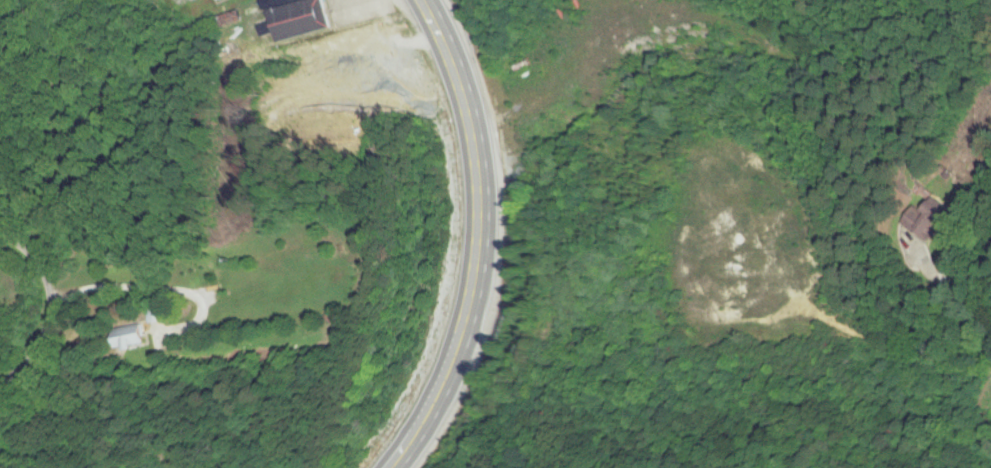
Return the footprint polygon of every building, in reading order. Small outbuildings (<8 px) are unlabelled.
[(325,0),(315,0),(269,11),(275,39),(330,26),(325,0)] [(152,350),(148,327),(120,333),(125,355),(152,350)]
